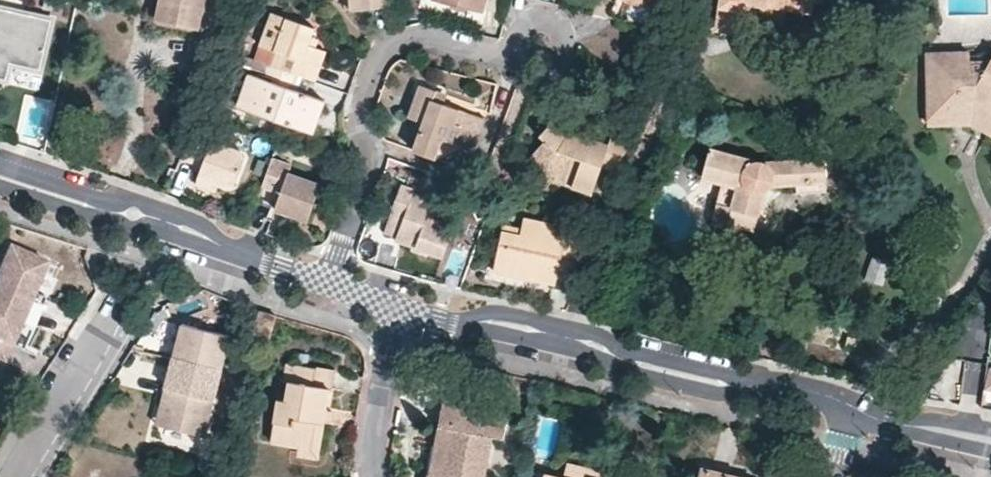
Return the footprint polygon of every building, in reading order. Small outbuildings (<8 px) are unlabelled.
[(157,17),(198,25),(201,15),(204,0),(161,0),(157,17)] [(483,9),(485,0),(448,0),(483,9)] [(768,0),(721,0),(717,29),(739,33),(744,2),(767,5),(768,0)] [(814,0),(768,0),(767,5),(812,11),(814,0)] [(51,20),(40,70),(10,63),(7,80),(0,78),(0,83),(10,85),(14,69),(44,75),(58,16),(0,3),(0,8),(51,20)] [(0,8),(0,78),(7,80),(10,63),(40,70),(51,20),(0,8)] [(320,66),(325,50),(308,44),(314,27),(273,12),(261,45),(275,50),(270,65),(298,74),(303,60),(320,66)] [(157,17),(156,24),(196,33),(198,25),(157,17)] [(990,57),(990,50),(971,51),(971,58),(990,57)] [(990,130),(990,57),(971,58),(971,51),(929,54),(932,109),(933,118),(971,116),(971,125),(972,130),(987,129),(990,130)] [(248,72),(236,107),(309,132),(321,99),(293,88),(298,74),(270,65),(264,78),(248,72)] [(409,116),(424,121),(415,150),(439,158),(461,149),(463,144),(455,141),(466,110),(445,102),(433,97),(436,88),(421,83),(409,116)] [(436,88),(433,97),(445,102),(447,92),(436,88)] [(474,113),(466,110),(455,141),(463,144),(474,113)] [(971,125),(971,116),(933,118),(933,127),(971,125)] [(612,137),(609,145),(569,130),(557,117),(541,133),(544,136),(529,153),(546,169),(555,172),(553,177),(590,190),(602,164),(618,169),(629,142),(612,137)] [(183,158),(203,165),(199,176),(225,186),(235,183),(244,158),(241,150),(193,133),(183,158)] [(726,226),(753,233),(765,192),(770,188),(825,184),(823,158),(761,162),(711,147),(701,176),(723,183),(717,202),(731,206),(726,226)] [(263,186),(281,193),(276,208),(308,220),(320,184),(288,172),(291,164),(273,158),(263,186)] [(391,212),(404,217),(397,238),(411,244),(431,250),(444,255),(455,221),(448,206),(413,193),(414,187),(401,183),(391,212)] [(731,206),(717,202),(712,222),(726,226),(731,206)] [(512,273),(515,265),(531,268),(529,277),(554,281),(557,268),(559,261),(580,265),(587,236),(568,232),(569,227),(524,218),(521,228),(520,234),(501,231),(494,270),(512,273)] [(520,234),(521,228),(502,224),(501,231),(520,234)] [(411,244),(411,249),(428,256),(431,250),(411,244)] [(49,268),(12,249),(0,274),(0,363),(2,364),(9,348),(49,268)] [(559,261),(557,268),(578,273),(580,265),(559,261)] [(515,265),(512,273),(529,277),(531,268),(515,265)] [(258,311),(250,332),(269,338),(276,317),(258,311)] [(174,358),(178,359),(173,379),(171,389),(167,389),(162,411),(172,414),(169,430),(206,438),(228,339),(181,328),(174,358)] [(282,381),(285,383),(281,402),(276,401),(269,442),(296,448),(307,449),(313,423),(321,425),(327,391),(331,391),(334,373),(286,364),(282,381)] [(488,437),(502,440),(507,415),(442,403),(437,428),(448,430),(439,476),(481,476),(488,437)] [(158,427),(169,430),(172,414),(162,411),(158,427)] [(313,423),(307,449),(296,448),(296,455),(315,459),(321,425),(313,423)] [(433,476),(439,476),(448,430),(437,428),(429,476),(433,476)] [(618,475),(567,463),(563,476),(618,476),(618,475)] [(699,468),(698,476),(737,476),(699,468)]
